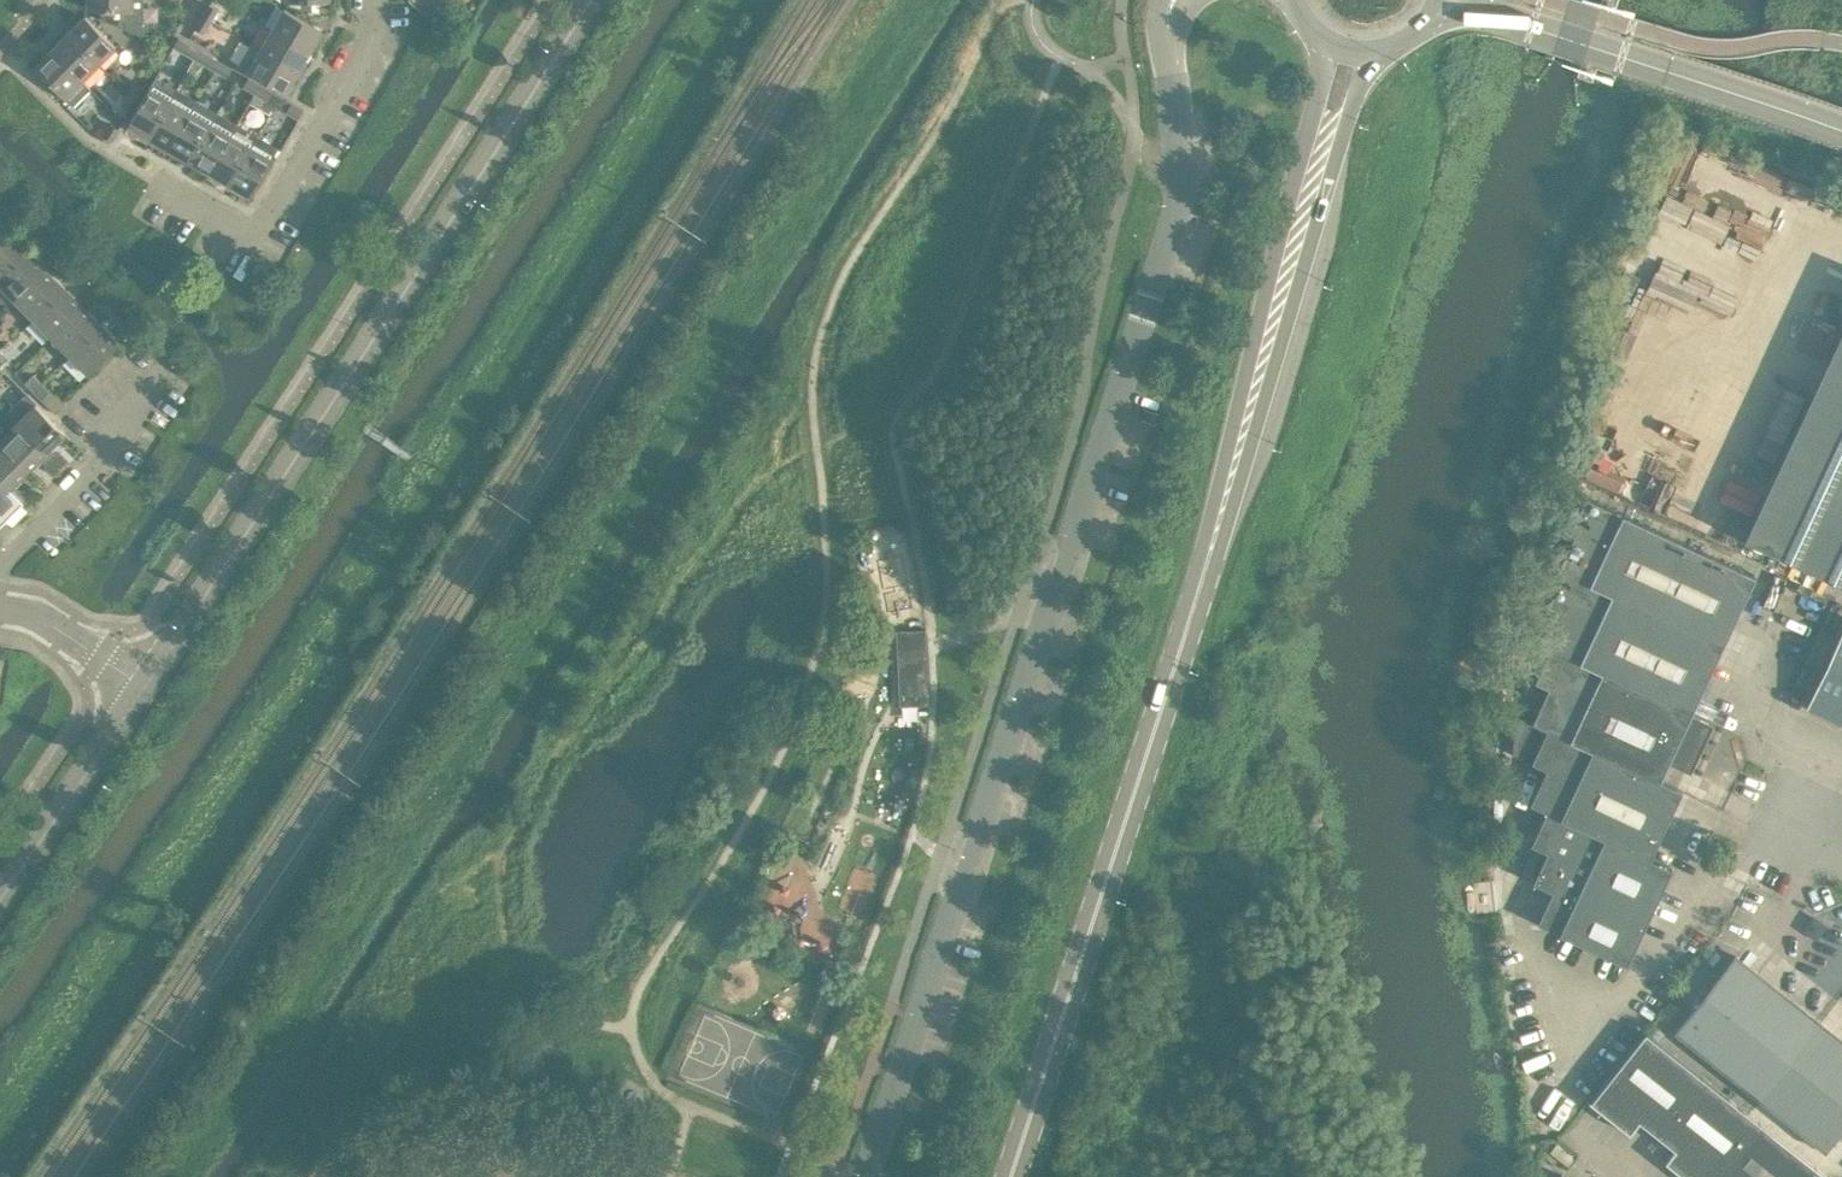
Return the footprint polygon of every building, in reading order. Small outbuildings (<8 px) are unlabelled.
[(88,9),(131,9),(131,0),(88,0),(88,9)] [(203,16),(213,22),(219,11),(209,5),(203,16)] [(272,29),(309,51),(321,30),(284,9),(272,29)] [(69,32),(99,63),(116,46),(85,16),(69,32)] [(213,22),(203,16),(195,28),(205,34),(213,22)] [(272,29),(260,49),(260,50),(297,72),(309,51),(272,29)] [(52,49),(83,79),(99,63),(69,32),(52,49)] [(186,54),(192,44),(179,37),(173,47),(186,54)] [(297,72),(260,50),(260,49),(250,43),(237,65),(248,71),(285,93),(297,72)] [(83,79),(52,49),(34,67),(64,97),(83,79)] [(215,70),(220,61),(221,60),(209,53),(203,63),(215,70)] [(227,77),(232,68),(232,67),(221,60),(220,61),(215,70),(227,77)] [(128,124),(150,137),(178,88),(156,75),(149,87),(128,124)] [(243,86),(255,93),(260,84),(248,77),(243,86)] [(130,93),(136,96),(142,86),(133,80),(127,90),(130,93)] [(260,84),(255,93),(267,100),(272,91),(260,84)] [(150,137),(169,149),(198,99),(178,88),(150,137)] [(130,93),(127,90),(119,104),(129,109),(136,96),(130,93)] [(169,149),(189,160),(218,111),(198,99),(169,149)] [(303,110),(291,102),(286,111),(298,118),(303,110)] [(189,160),(209,172),(238,122),(218,111),(189,160)] [(209,172),(229,183),(258,134),(238,122),(209,172)] [(113,142),(120,131),(121,129),(111,124),(104,136),(113,142)] [(250,196),(272,159),(279,147),(258,134),(229,183),(250,196)] [(0,208),(0,217),(3,221),(11,213),(3,205),(0,208)] [(25,250),(7,231),(0,238),(0,275),(25,250)] [(44,268),(25,250),(0,275),(0,284),(14,298),(44,268)] [(33,317),(63,287),(44,268),(14,298),(33,317)] [(51,336),(81,306),(63,287),(33,317),(51,336)] [(70,355),(100,325),(81,306),(51,336),(70,355)] [(100,325),(70,355),(89,373),(119,344),(100,325)] [(1841,584),(1841,326),(1742,538),(1841,584)] [(25,382),(34,391),(41,383),(33,374),(25,382)] [(41,383),(34,391),(42,399),(50,391),(41,383)] [(16,423),(59,467),(67,459),(59,452),(55,452),(51,448),(65,434),(35,404),(16,423)] [(16,423),(0,439),(0,445),(27,472),(41,458),(45,462),(45,467),(52,474),(59,467),(16,423)] [(0,445),(0,482),(22,504),(30,496),(23,489),(18,488),(14,485),(27,472),(0,445)] [(0,482),(0,526),(22,504),(0,482)] [(1563,570),(1722,645),(1754,575),(1585,496),(1568,532),(1573,534),(1557,569),(1562,571),(1563,570)] [(1550,647),(1690,712),(1722,645),(1563,570),(1562,571),(1547,604),(1555,608),(1539,643),(1550,648),(1550,647)] [(899,695),(928,694),(927,666),(925,629),(897,630),(899,695)] [(1841,723),(1841,629),(1806,706),(1841,723)] [(1668,761),(1690,771),(1712,723),(1690,712),(1550,647),(1550,648),(1534,681),(1548,687),(1532,722),(1546,729),(1547,728),(1659,780),(1659,779),(1668,761)] [(1681,789),(1659,779),(1659,780),(1547,728),(1546,729),(1531,762),(1546,769),(1530,803),(1546,811),(1546,810),(1649,858),(1649,857),(1681,789)] [(1671,867),(1649,857),(1649,858),(1546,810),(1546,811),(1530,844),(1547,851),(1533,882),(1552,891),(1537,922),(1626,964),(1671,867)] [(1762,1096),(1820,1023),(1734,955),(1675,1030),(1762,1096)] [(1762,1096),(1828,1146),(1841,1127),(1841,1040),(1820,1023),(1762,1096)] [(1639,1121),(1656,1135),(1702,1077),(1645,1031),(1589,1101),(1629,1133),(1639,1121)] [(1759,1122),(1702,1077),(1656,1135),(1674,1149),(1664,1161),(1685,1176),(1715,1176),(1759,1122)] [(1816,1167),(1759,1122),(1715,1176),(1807,1176),(1816,1167)] [(1816,1167),(1807,1176),(1829,1176),(1816,1167)]
